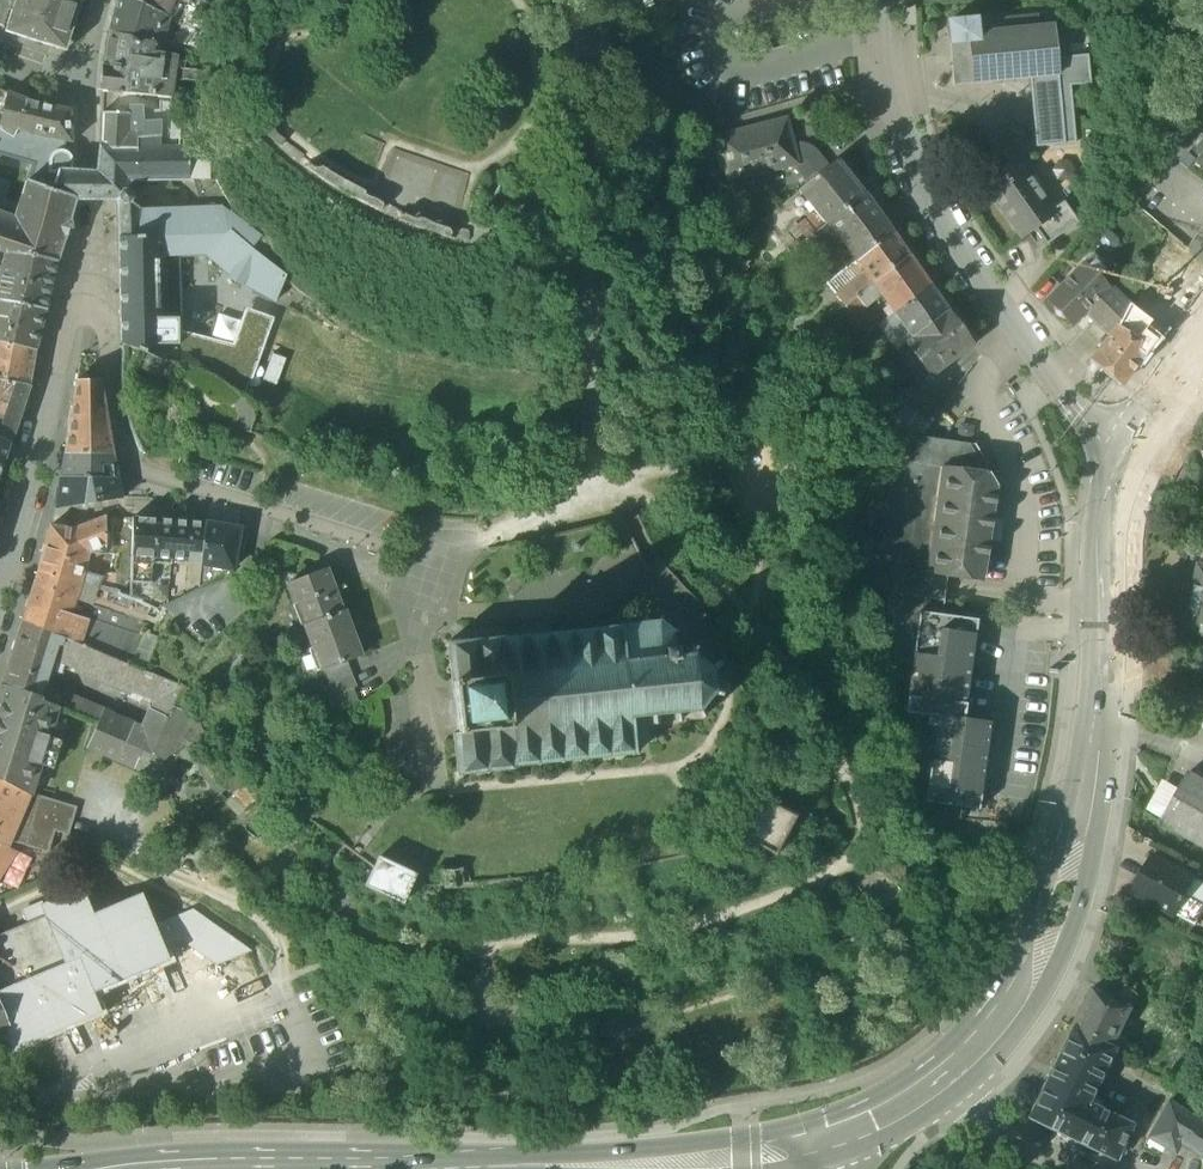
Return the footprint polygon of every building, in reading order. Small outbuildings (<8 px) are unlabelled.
[(6,27),(15,0),(0,0),(0,25),(6,27)] [(6,27),(5,32),(49,46),(61,11),(69,14),(74,0),(15,0),(6,27)] [(109,34),(131,44),(131,43),(143,48),(152,45),(159,16),(126,0),(117,0),(109,34)] [(159,16),(160,16),(169,0),(126,0),(159,16)] [(186,8),(171,0),(169,0),(160,16),(172,22),(182,27),(193,33),(200,15),(186,8)] [(1038,16),(975,21),(975,20),(949,22),(951,44),(954,85),(1028,78),(1044,77),(1045,87),(1070,85),(1089,83),(1087,56),(1056,59),(1053,25),(1039,26),(1038,16)] [(182,27),(172,22),(160,48),(170,50),(179,53),(179,52),(180,49),(193,33),(182,27)] [(131,44),(109,34),(103,67),(102,92),(141,96),(160,98),(191,101),(191,94),(170,91),(171,82),(201,85),(201,74),(170,71),(172,64),(173,63),(163,60),(164,60),(151,57),(152,45),(143,48),(131,43),(131,44)] [(160,48),(152,45),(151,57),(164,60),(163,60),(173,63),(173,62),(172,64),(178,65),(180,53),(179,52),(179,53),(170,50),(160,48)] [(1044,77),(1028,78),(1035,148),(1075,144),(1070,85),(1045,87),(1044,77)] [(0,91),(0,124),(15,97),(0,91)] [(141,96),(102,92),(102,93),(100,115),(130,115),(130,109),(141,109),(141,96)] [(141,96),(141,109),(130,109),(130,115),(130,125),(137,124),(142,123),(159,124),(160,98),(141,96)] [(24,101),(15,97),(0,124),(0,130),(12,137),(15,130),(37,135),(66,141),(72,143),(70,112),(24,101)] [(100,115),(99,148),(100,148),(136,149),(136,139),(137,139),(137,133),(130,133),(130,125),(130,115),(100,115)] [(787,118),(746,129),(746,128),(718,135),(730,181),(797,164),(798,169),(817,153),(813,148),(806,145),(799,145),(795,146),(788,117),(787,117),(787,118)] [(15,130),(12,137),(0,130),(0,156),(33,166),(27,181),(52,190),(57,172),(73,173),(72,158),(69,154),(65,151),(66,141),(37,135),(15,130)] [(1201,134),(1188,152),(1197,159),(1194,163),(1202,170),(1202,135),(1201,134)] [(137,139),(136,139),(136,149),(159,149),(159,137),(137,139)] [(1031,170),(1012,144),(988,161),(996,173),(982,183),(1022,239),(1036,228),(1048,244),(1079,222),(1064,202),(1053,210),(1027,173),(1031,170)] [(136,149),(100,148),(97,175),(96,175),(95,201),(117,201),(118,239),(140,238),(139,213),(139,210),(130,204),(132,202),(132,200),(132,197),(131,195),(129,193),(127,192),(127,182),(187,182),(187,149),(159,149),(136,149)] [(208,149),(187,149),(187,182),(208,181),(208,149)] [(829,166),(819,153),(817,153),(798,169),(809,182),(829,166)] [(866,192),(838,158),(809,182),(799,190),(800,191),(765,220),(780,238),(797,224),(795,221),(813,207),(826,224),(866,192)] [(27,181),(14,220),(0,215),(0,253),(6,255),(7,253),(56,263),(75,200),(77,201),(75,173),(73,173),(57,172),(52,190),(27,181)] [(87,174),(75,173),(77,201),(95,201),(96,175),(87,174)] [(826,224),(805,240),(814,252),(838,233),(857,260),(893,231),(866,192),(826,224)] [(218,210),(139,213),(140,238),(157,238),(157,239),(219,236),(218,214),(218,210)] [(227,213),(218,214),(219,236),(223,236),(224,235),(226,235),(227,234),(249,251),(259,238),(227,213)] [(1202,227),(1187,248),(1202,262),(1202,227)] [(893,231),(857,260),(867,273),(853,282),(852,282),(836,294),(846,306),(857,297),(910,256),(893,231)] [(249,251),(227,234),(226,235),(224,235),(223,236),(208,257),(232,279),(245,287),(273,303),(276,302),(286,279),(277,272),(249,251)] [(219,236),(157,239),(160,281),(177,280),(177,256),(208,257),(223,236),(219,236)] [(140,238),(118,239),(122,346),(162,361),(162,346),(179,345),(178,333),(178,319),(161,319),(160,281),(157,239),(157,238),(140,238)] [(7,253),(6,255),(3,269),(0,281),(0,303),(45,311),(56,263),(7,253)] [(910,256),(857,297),(866,308),(879,298),(882,293),(890,304),(884,308),(889,315),(895,311),(930,284),(910,256)] [(867,273),(857,260),(828,283),(836,294),(852,282),(853,282),(867,273)] [(1129,303),(1111,285),(1109,287),(1084,262),(1046,301),(1072,326),(1085,313),(1109,337),(1117,327),(1124,314),(1129,303)] [(930,284),(895,311),(902,321),(896,326),(907,342),(949,310),(930,284)] [(857,297),(846,306),(854,317),(866,308),(857,297)] [(0,303),(0,342),(35,350),(45,311),(0,303)] [(234,348),(178,333),(179,345),(162,346),(162,361),(195,370),(211,377),(224,387),(243,395),(270,317),(246,309),(234,348)] [(907,342),(897,349),(921,383),(930,376),(931,377),(974,345),(949,310),(907,342)] [(1124,314),(1117,327),(1109,337),(1091,361),(1105,371),(1104,372),(1121,385),(1139,362),(1140,362),(1148,351),(1132,339),(1143,328),(1124,314)] [(0,342),(0,382),(28,386),(35,350),(0,342)] [(98,381),(75,381),(63,455),(111,456),(98,381)] [(0,382),(0,440),(9,445),(28,386),(0,382)] [(917,436),(853,515),(868,589),(890,593),(925,597),(929,572),(926,571),(941,468),(989,474),(970,444),(917,436)] [(0,440),(0,472),(9,445),(0,440)] [(111,456),(63,455),(59,479),(116,480),(111,456)] [(989,474),(941,468),(926,571),(929,572),(948,575),(983,580),(996,487),(989,474)] [(116,480),(59,479),(54,508),(56,509),(58,510),(120,500),(116,480)] [(73,530),(49,527),(36,572),(36,573),(77,583),(80,574),(85,553),(105,555),(104,518),(73,530)] [(204,524),(135,519),(132,557),(130,583),(152,585),(153,564),(170,566),(171,560),(200,562),(204,524)] [(238,530),(204,524),(200,562),(198,575),(206,577),(207,569),(216,570),(216,568),(231,571),(238,530)] [(323,570),(285,585),(293,605),(297,603),(305,625),(339,612),(323,570)] [(1200,570),(1188,633),(1202,636),(1202,571),(1200,570)] [(102,572),(101,578),(84,573),(84,575),(80,574),(77,583),(111,594),(116,576),(102,572)] [(948,575),(929,572),(925,597),(936,599),(936,598),(945,599),(948,575)] [(77,583),(36,573),(21,622),(79,645),(130,666),(141,637),(136,636),(68,615),(73,598),(109,610),(114,594),(111,594),(77,583)] [(925,597),(890,593),(887,615),(894,616),(891,634),(897,635),(894,662),(913,665),(920,612),(943,615),(945,600),(936,599),(925,597)] [(117,596),(114,594),(109,610),(108,613),(124,619),(131,600),(117,596)] [(109,610),(73,598),(68,615),(136,636),(141,625),(124,619),(108,613),(109,610)] [(140,603),(131,600),(124,619),(141,625),(150,608),(140,603)] [(305,625),(303,626),(321,672),(345,663),(358,658),(341,612),(339,612),(305,625)] [(943,615),(920,612),(913,665),(906,713),(912,714),(928,716),(927,726),(936,727),(929,782),(926,802),(980,810),(992,722),(965,718),(978,620),(943,615)] [(443,646),(447,648),(453,709),(455,734),(451,734),(455,770),(452,773),(457,778),(461,774),(481,772),(485,775),(487,771),(511,768),(513,765),(533,763),(537,766),(539,763),(557,761),(560,764),(563,760),(580,758),(584,761),(586,758),(604,756),(607,759),(610,755),(628,753),(632,756),(635,752),(632,750),(632,744),(640,743),(653,741),(651,726),(655,725),(654,716),(672,714),(673,722),(678,722),(677,713),(693,712),(698,719),(702,717),(698,709),(709,695),(718,698),(719,693),(710,690),(709,672),(724,664),(721,659),(706,668),(692,656),(695,647),(690,647),(684,639),(676,633),(674,628),(672,632),(668,633),(659,625),(661,617),(657,616),(655,624),(645,625),(644,616),(640,617),(641,626),(621,627),(618,625),(615,628),(598,630),(594,627),(591,630),(573,632),(570,629),(567,633),(550,634),(546,631),(544,635),(527,637),(523,634),(520,638),(501,640),(497,636),(493,640),(488,641),(477,642),(474,638),(471,643),(450,645),(447,641),(443,646)] [(166,682),(148,674),(144,672),(130,666),(79,645),(21,622),(20,622),(1,686),(41,698),(50,671),(59,675),(63,663),(155,701),(141,730),(161,739),(174,750),(179,737),(200,749),(207,743),(191,712),(200,697),(166,682)] [(730,646),(723,650),(729,661),(736,657),(730,646)] [(345,663),(321,672),(331,697),(354,688),(345,663)] [(0,686),(0,688),(0,781),(29,796),(38,766),(52,770),(61,742),(47,737),(56,708),(40,702),(41,698),(1,686),(0,686)] [(351,690),(326,699),(331,712),(356,703),(351,690)] [(93,708),(68,697),(63,711),(87,721),(90,714),(93,708)] [(161,739),(141,730),(101,713),(99,718),(96,725),(85,749),(161,782),(174,750),(161,739)] [(99,718),(90,714),(87,721),(96,725),(99,718)] [(928,716),(912,714),(910,726),(921,728),(917,758),(924,759),(921,780),(929,782),(936,727),(927,726),(928,716)] [(764,727),(758,728),(760,740),(767,738),(764,727)] [(230,791),(245,809),(263,790),(247,776),(242,780),(233,770),(220,779),(230,791)] [(1191,773),(1174,803),(1191,812),(1180,832),(1202,844),(1202,779),(1191,773)] [(1146,808),(1164,819),(1181,788),(1164,778),(1146,808)] [(0,781),(0,847),(5,849),(5,848),(9,840),(47,853),(54,832),(68,835),(78,809),(29,796),(0,781)] [(1174,803),(1164,823),(1180,832),(1191,812),(1174,803)] [(0,847),(0,865),(4,858),(8,849),(5,848),(5,849),(0,847)] [(414,875),(377,857),(363,887),(402,903),(414,875)] [(1153,858),(1134,893),(1197,927),(1202,916),(1202,905),(1188,897),(1197,881),(1153,858)] [(0,937),(0,1034),(6,1031),(9,1037),(6,1039),(11,1050),(23,1045),(22,1044),(85,1018),(85,1019),(101,1012),(93,992),(93,991),(168,960),(163,947),(154,926),(142,896),(93,916),(82,889),(41,907),(45,918),(0,937)] [(193,910),(154,926),(163,947),(181,940),(218,965),(251,952),(193,910)] [(1104,997),(1090,990),(1072,1028),(1109,1046),(1127,1009),(1131,1010),(1138,996),(1124,985),(1118,997),(1107,992),(1104,997)] [(1133,1123),(1090,1103),(1114,1050),(1109,1046),(1072,1028),(1030,1119),(1073,1139),(1073,1138),(1117,1158),(1133,1123)] [(1169,1102),(1148,1138),(1175,1153),(1181,1143),(1202,1156),(1202,1123),(1169,1102)]
